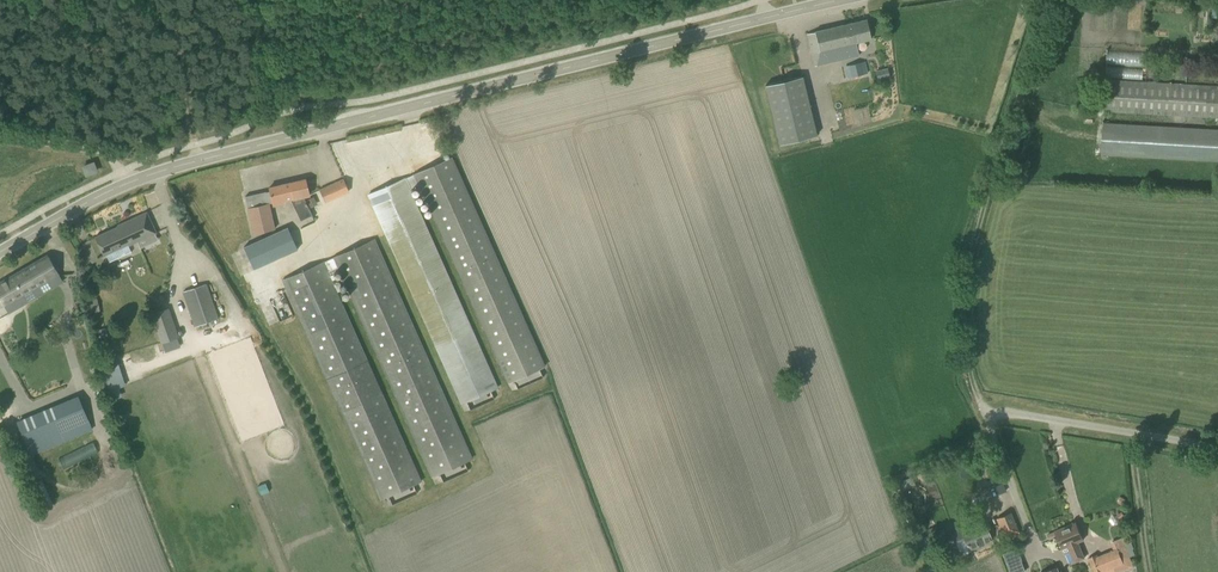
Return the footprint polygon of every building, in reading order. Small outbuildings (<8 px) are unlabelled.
[(856,42),(871,39),(867,19),(807,34),(815,65),(859,55),(856,42)] [(844,65),(847,77),(867,72),(864,60),(844,65)] [(887,68),(875,71),(877,80),(889,77),(887,68)] [(816,135),(802,76),(765,85),(779,144),(816,135)] [(1104,111),(1217,118),(1217,86),(1106,80),(1104,111)] [(1103,123),(1101,154),(1217,161),(1217,130),(1103,123)] [(447,159),(415,174),(418,182),(486,335),(508,383),(541,368),(519,320),(447,159)] [(83,167),(86,175),(96,171),(93,163),(83,167)] [(418,182),(415,174),(368,195),(461,403),(498,387),(409,186),(418,182)] [(347,184),(345,184),(343,179),(320,189),(325,202),(348,191),(347,188),(348,187),(347,184)] [(303,196),(309,194),(307,185),(292,189),(290,183),(269,188),(273,205),(285,202),(285,200),(290,199),(301,221),(312,217),(303,196)] [(313,197),(306,200),(310,207),(316,204),(313,197)] [(247,208),(253,234),(275,229),(269,203),(247,208)] [(103,255),(106,254),(109,262),(132,252),(129,245),(156,233),(146,212),(117,225),(118,227),(95,237),(103,255)] [(244,245),(254,269),(296,250),(286,226),(244,245)] [(375,238),(333,256),(337,266),(431,477),(473,458),(375,238)] [(0,283),(0,297),(9,313),(21,306),(17,299),(58,274),(47,255),(0,283)] [(337,266),(333,256),(282,279),(380,499),(421,480),(328,270),(337,266)] [(182,291),(194,326),(218,318),(206,282),(182,291)] [(96,299),(87,301),(90,314),(99,311),(96,299)] [(167,310),(150,316),(159,343),(177,337),(167,310)] [(108,335),(106,327),(97,328),(99,337),(108,335)] [(26,454),(90,432),(78,395),(13,417),(26,454)] [(71,463),(96,453),(92,443),(66,453),(71,463)] [(911,477),(899,482),(903,491),(915,486),(911,477)] [(1019,531),(1011,512),(996,518),(1003,537),(1019,531)] [(964,538),(969,551),(992,541),(984,520),(951,533),(954,542),(964,538)] [(1083,540),(1076,522),(1054,531),(1064,554),(1070,552),(1074,562),(1084,558),(1078,542),(1083,540)] [(929,533),(933,541),(943,537),(940,528),(929,533)] [(1094,571),(1099,571),(1113,567),(1115,571),(1119,571),(1134,566),(1122,537),(1110,542),(1113,550),(1097,556),(1097,554),(1088,557),(1094,571)] [(936,560),(935,569),(946,571),(947,561),(936,560)]
